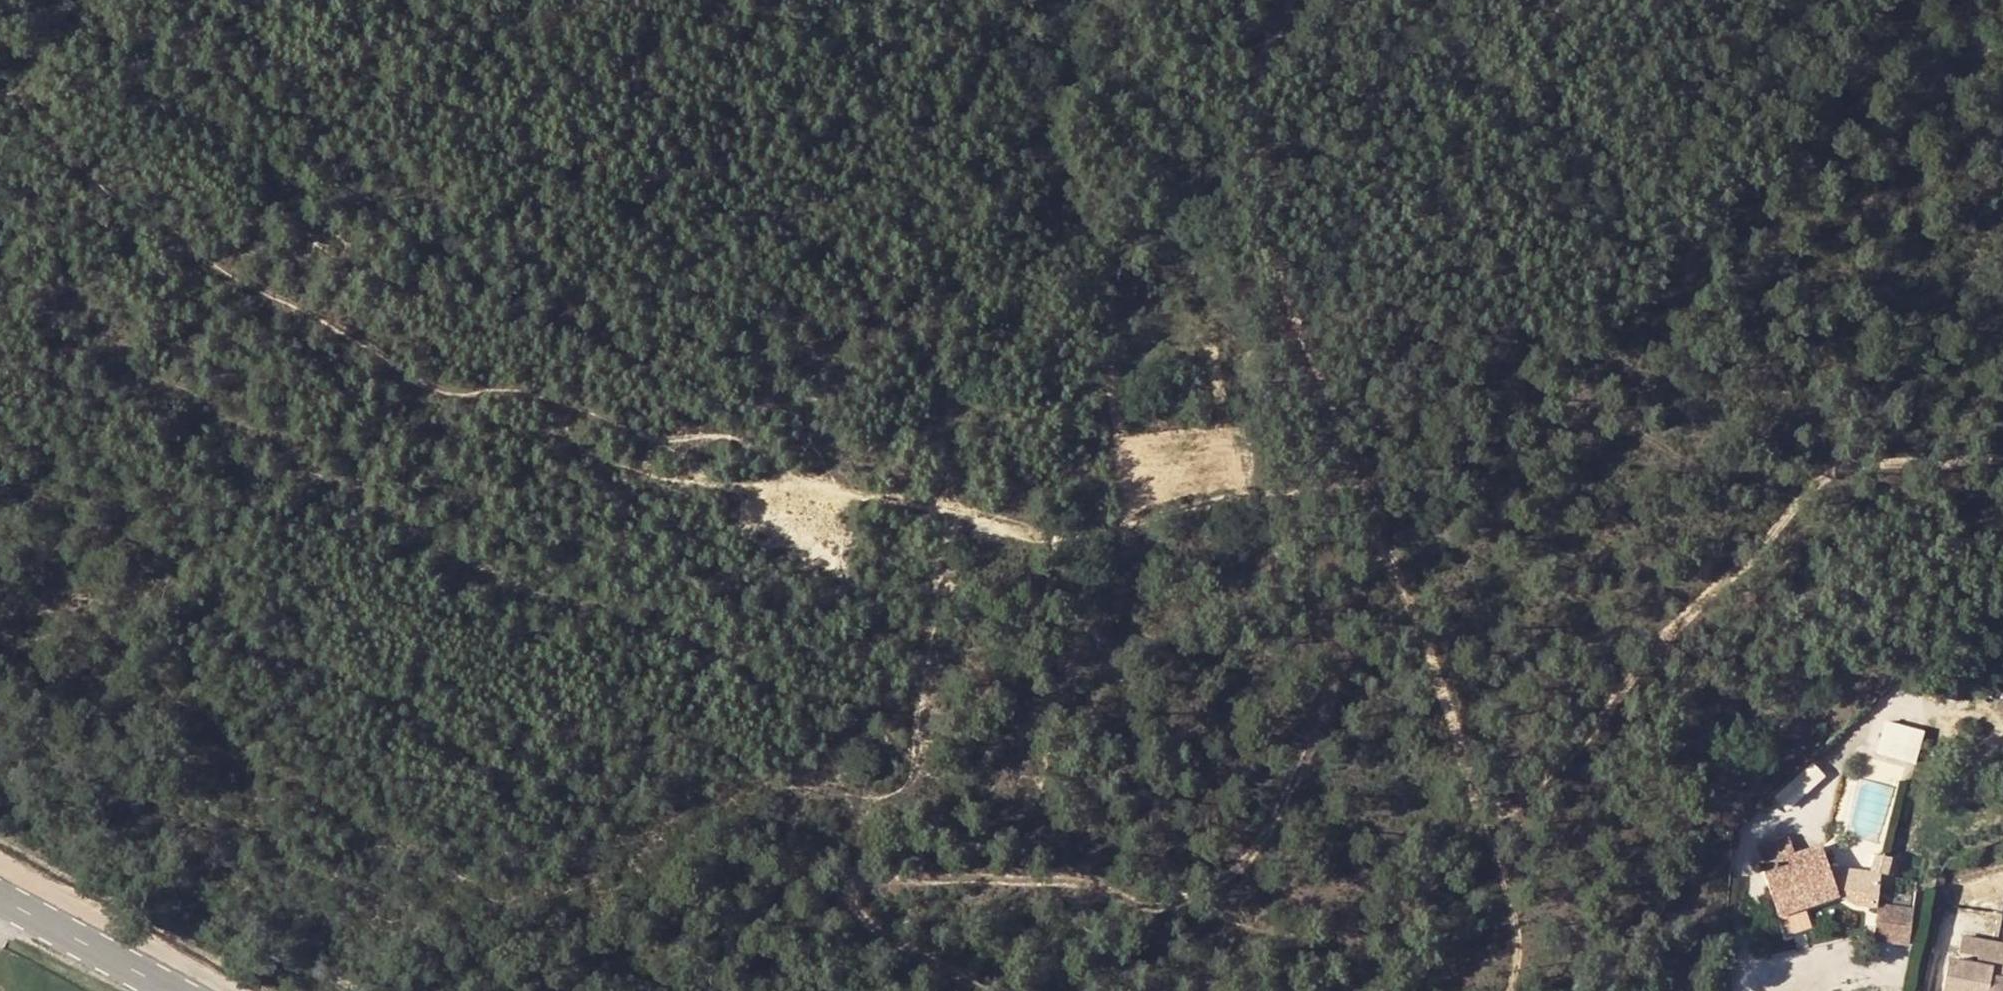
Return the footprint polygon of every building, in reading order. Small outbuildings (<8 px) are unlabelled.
[(1888,718),(1879,752),(1919,762),(1927,729),(1888,718)] [(1801,899),(1806,914),(1839,904),(1824,856),(1798,863),(1792,843),(1758,853),(1774,907),(1801,899)] [(1857,909),(1873,912),(1878,886),(1863,882),(1857,909)] [(1774,907),(1778,922),(1806,914),(1801,899),(1774,907)] [(1877,911),(1875,922),(1871,944),(1905,950),(1910,917),(1877,911)] [(1991,976),(1993,967),(1997,943),(1962,936),(1959,954),(1978,957),(1977,964),(1948,958),(1942,990),(1988,990),(1991,976)] [(1997,943),(1993,967),(1991,976),(1988,990),(2002,990),(2002,945),(1997,943)]
